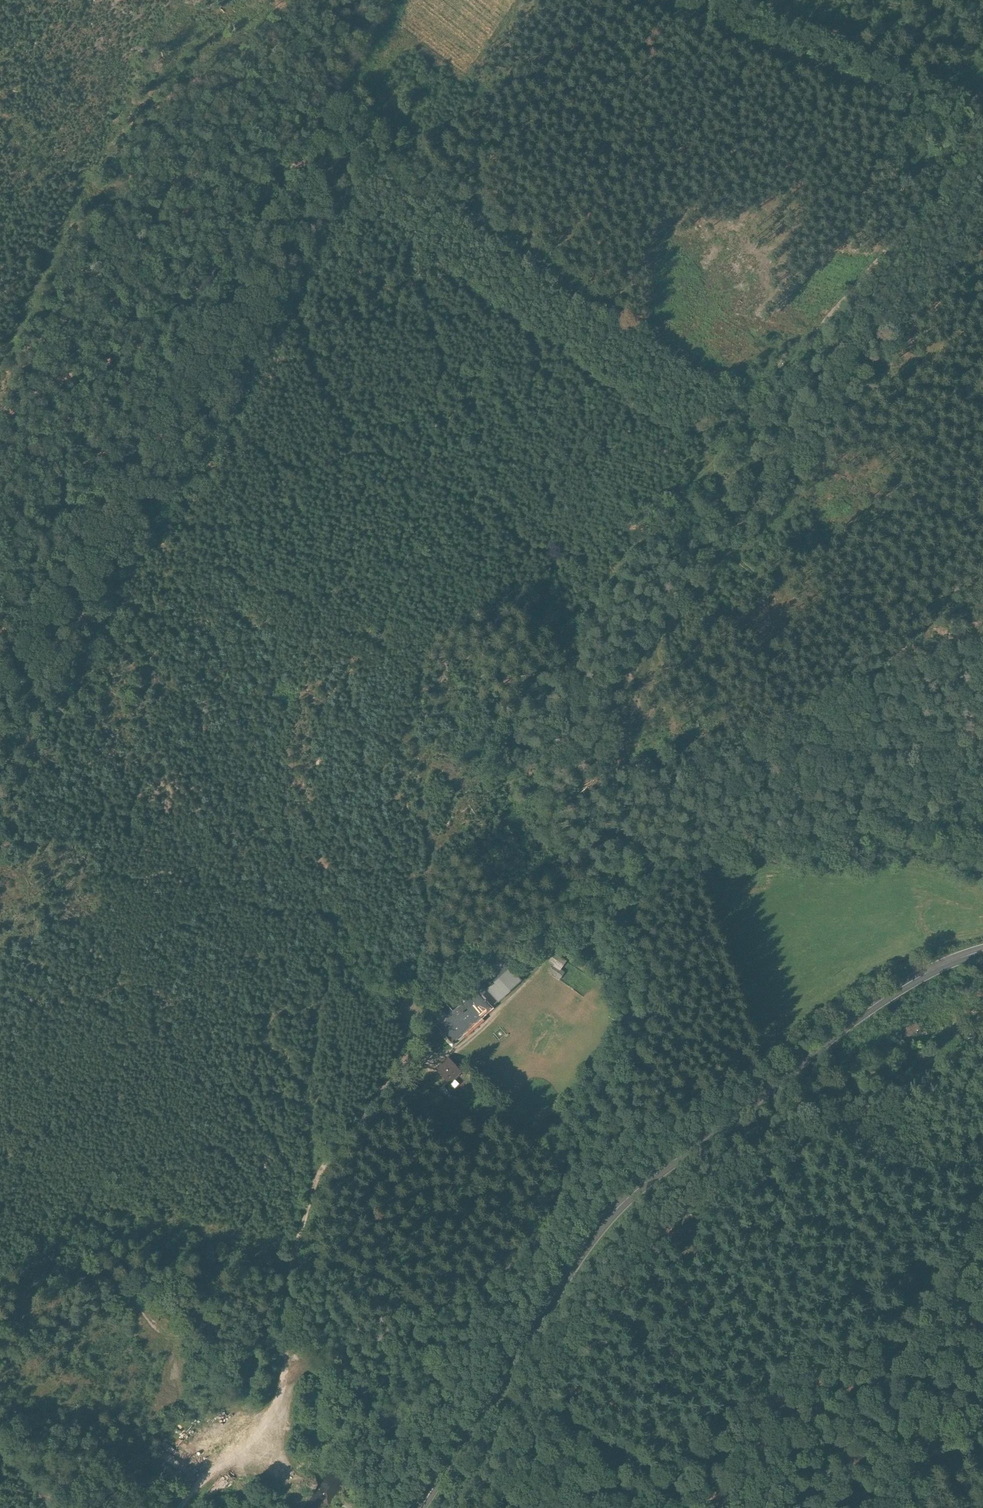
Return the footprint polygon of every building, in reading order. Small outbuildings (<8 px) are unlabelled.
[(484,990),(495,1002),(516,982),(505,970),(484,990)] [(436,1026),(451,1043),(488,1011),(474,995),(436,1026)] [(443,1056),(430,1066),(446,1086),(459,1075),(443,1056)]
